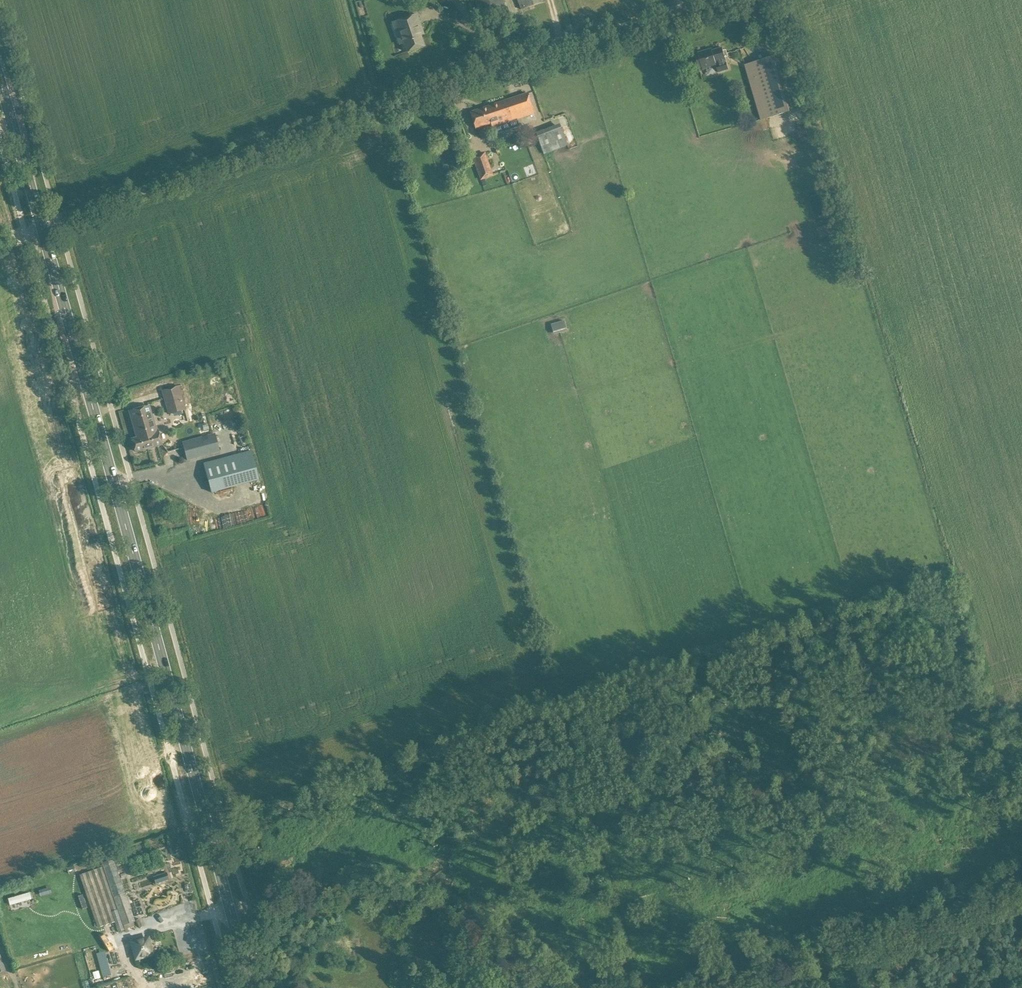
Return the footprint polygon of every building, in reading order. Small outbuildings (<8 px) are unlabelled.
[(479,13),(483,22),(510,13),(507,6),(505,7),(502,0),(475,0),(479,13)] [(545,0),(518,0),(521,9),(545,1),(545,0)] [(422,29),(419,20),(417,15),(396,22),(404,42),(407,52),(424,46),(419,30),(422,29)] [(699,55),(695,56),(698,65),(699,68),(702,67),(703,70),(716,66),(718,73),(729,70),(726,60),(726,58),(728,57),(726,50),(724,51),(723,50),(723,48),(713,51),(712,49),(698,53),(699,55)] [(745,65),(748,75),(761,120),(792,111),(776,56),(745,65)] [(470,113),(473,122),(475,128),(491,123),(492,127),(534,113),(528,93),(470,113)] [(556,141),(564,138),(558,124),(551,127),(556,141)] [(481,179),(493,175),(485,153),(474,157),(481,179)] [(830,227),(816,232),(819,240),(832,235),(830,227)] [(551,331),(565,328),(564,321),(550,323),(551,331)] [(186,410),(180,386),(163,391),(169,415),(186,410)] [(135,451),(145,449),(162,444),(158,430),(156,431),(149,406),(130,411),(138,438),(132,440),(135,451)] [(207,455),(220,451),(215,433),(208,435),(209,439),(203,440),(202,437),(183,442),(187,460),(207,455)] [(259,479),(251,450),(204,463),(212,492),(259,479)] [(134,923),(136,922),(114,859),(102,863),(103,867),(79,875),(98,928),(115,922),(118,932),(125,930),(124,926),(134,923)] [(74,865),(67,868),(69,874),(76,872),(74,865)] [(10,906),(33,901),(31,892),(8,897),(10,906)] [(141,957),(142,958),(148,956),(148,955),(152,954),(148,938),(132,942),(137,958),(141,957)] [(96,952),(101,976),(110,975),(105,950),(96,952)]
